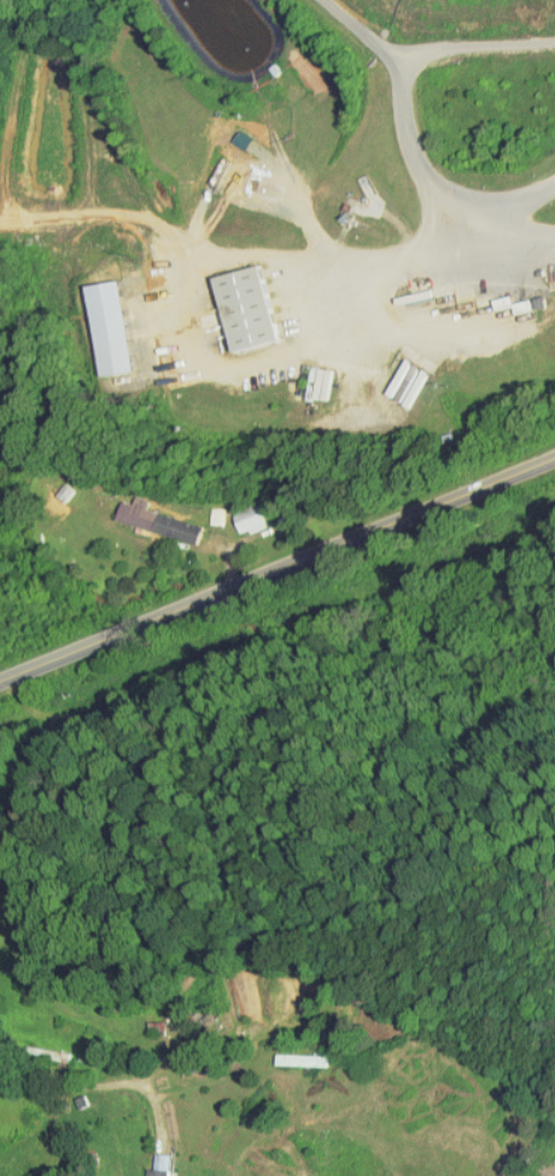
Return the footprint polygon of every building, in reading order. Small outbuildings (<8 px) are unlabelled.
[(237,143),(243,130),(228,123),(222,136),(237,143)] [(207,270),(226,347),(272,336),(253,259),(207,270)] [(97,370),(128,365),(113,274),(82,279),(97,370)] [(190,537),(195,520),(136,503),(138,493),(125,489),(123,497),(113,494),(107,514),(190,537)] [(256,518),(246,496),(222,506),(232,529),(256,518)] [(200,517),(213,518),(213,501),(200,501),(200,517)] [(320,1048),(266,1046),(266,1058),(320,1059),(320,1048)] [(159,1147),(145,1147),(144,1162),(136,1162),(136,1175),(158,1175),(159,1147)]
